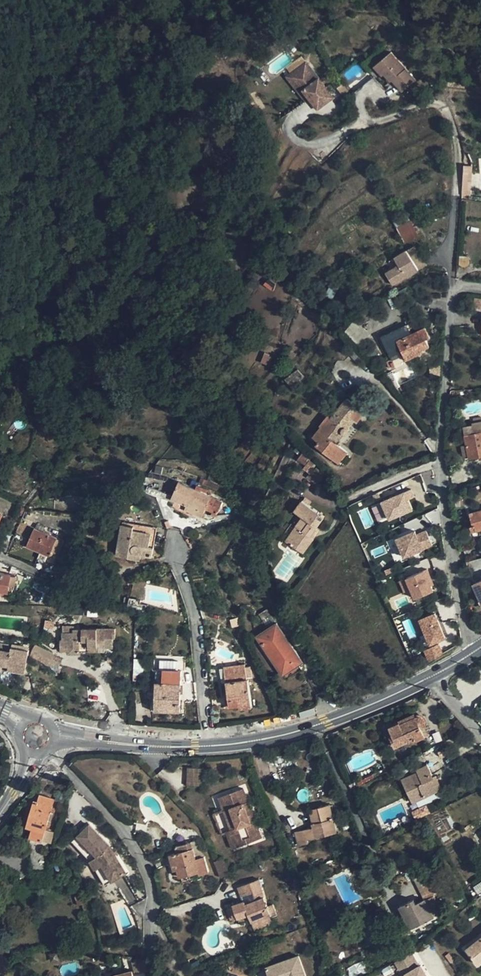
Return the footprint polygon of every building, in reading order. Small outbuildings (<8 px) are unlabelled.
[(389,45),(371,59),(378,69),(380,68),(386,75),(388,74),(397,86),(411,76),(389,45)] [(300,53),(284,66),(304,90),(313,101),(328,89),(318,76),(314,71),(300,53)] [(300,94),(304,90),(284,66),(280,69),(300,94)] [(396,226),(404,244),(418,238),(411,220),(396,226)] [(393,285),(418,270),(411,258),(386,273),(393,285)] [(373,337),(355,319),(345,329),(362,347),(373,337)] [(412,334),(408,325),(393,332),(382,337),(397,369),(408,364),(406,360),(422,353),(421,351),(430,347),(426,340),(430,337),(426,328),(412,334)] [(285,378),(292,387),(304,376),(298,369),(285,378)] [(347,398),(331,418),(329,416),(321,426),(322,427),(313,438),(318,442),(315,446),(337,465),(347,452),(336,443),(344,433),(346,434),(347,434),(348,433),(349,432),(349,430),(348,428),(346,427),(353,419),(355,420),(356,422),(365,412),(357,406),(347,398)] [(346,427),(348,428),(355,420),(353,419),(346,427)] [(469,458),(479,456),(480,456),(480,421),(473,423),(475,433),(464,435),(469,458)] [(463,425),(464,435),(475,433),(473,423),(463,425)] [(310,473),(315,466),(317,465),(310,460),(304,468),(310,473)] [(315,466),(310,473),(307,477),(318,486),(326,475),(315,466)] [(192,508),(191,511),(200,515),(202,512),(204,513),(206,508),(217,513),(224,501),(212,496),(179,481),(171,498),(187,505),(192,508)] [(370,505),(377,524),(416,510),(409,491),(370,505)] [(311,536),(318,527),(325,517),(303,500),(295,511),(303,517),(310,521),(303,530),(297,526),(286,541),(303,553),(314,538),(311,536)] [(474,526),(475,531),(480,529),(480,510),(471,513),(474,526)] [(310,521),(303,517),(297,526),(303,530),(310,521)] [(152,533),(156,534),(158,527),(134,523),(133,525),(132,530),(152,533)] [(133,525),(123,524),(117,555),(127,557),(128,552),(142,555),(152,557),(154,547),(149,546),(152,533),(132,530),(133,525)] [(433,546),(423,526),(393,542),(403,561),(433,546)] [(311,536),(314,538),(320,529),(318,527),(311,536)] [(50,555),(58,537),(35,528),(28,546),(50,555)] [(426,569),(404,579),(414,601),(436,591),(426,569)] [(9,593),(12,575),(0,573),(0,591),(9,593)] [(399,582),(404,594),(409,592),(403,580),(399,582)] [(435,613),(417,621),(429,648),(423,651),(428,662),(443,655),(438,643),(446,639),(435,613)] [(257,636),(270,656),(273,655),(283,669),(300,658),(277,623),(257,636)] [(63,632),(63,640),(69,640),(69,651),(69,654),(80,654),(80,651),(80,647),(89,647),(89,651),(106,651),(106,647),(114,647),(113,638),(116,637),(116,628),(74,629),(74,632),(63,632)] [(35,644),(31,652),(30,656),(47,665),(54,655),(44,649),(35,644)] [(0,650),(0,665),(9,666),(9,664),(27,667),(29,650),(12,647),(11,651),(0,650)] [(270,656),(280,671),(283,669),(273,655),(270,656)] [(303,662),(300,658),(283,669),(280,671),(283,675),(303,662)] [(26,673),(27,667),(9,664),(9,666),(8,670),(26,673)] [(236,681),(227,682),(230,706),(239,705),(240,708),(252,707),(249,679),(247,679),(245,664),(234,666),(236,681)] [(236,681),(234,666),(224,667),(227,682),(236,681)] [(151,710),(155,710),(180,711),(182,670),(156,670),(155,702),(151,702),(151,710)] [(399,720),(400,722),(401,724),(416,717),(415,714),(414,713),(399,720)] [(410,743),(426,736),(422,727),(416,717),(401,724),(400,722),(390,727),(393,735),(390,737),(395,747),(409,741),(410,743)] [(390,727),(400,722),(399,720),(398,719),(388,723),(390,727)] [(422,727),(426,736),(430,734),(426,726),(422,727)] [(398,759),(394,752),(390,755),(393,761),(398,759)] [(414,802),(438,790),(432,777),(434,776),(428,765),(417,770),(419,772),(403,779),(414,802)] [(188,767),(185,785),(198,787),(201,769),(188,767)] [(436,775),(434,776),(432,777),(438,790),(442,789),(436,775)] [(251,824),(256,821),(244,788),(218,797),(223,810),(230,808),(237,827),(230,830),(237,847),(258,839),(251,824)] [(43,841),(43,840),(46,829),(48,823),(51,812),(53,806),(55,799),(40,795),(38,802),(35,801),(27,827),(33,829),(30,838),(43,841)] [(321,813),(311,815),(314,827),(296,831),(299,845),(309,843),(307,839),(337,832),(332,812),(330,804),(319,807),(321,813)] [(310,809),(311,815),(321,813),(319,807),(310,809)] [(230,808),(223,810),(230,830),(237,827),(230,808)] [(251,824),(258,839),(262,838),(256,821),(251,824)] [(98,854),(112,880),(127,872),(112,844),(91,824),(79,836),(98,854)] [(49,830),(46,829),(43,840),(52,843),(55,832),(49,830)] [(237,847),(230,830),(226,831),(232,849),(237,847)] [(105,884),(112,880),(98,854),(79,836),(73,842),(92,860),(105,884)] [(175,846),(177,853),(194,848),(196,858),(204,856),(200,839),(175,846)] [(180,877),(182,877),(199,872),(200,874),(209,872),(204,856),(196,858),(194,848),(177,853),(170,855),(174,870),(178,869),(180,877)] [(49,857),(31,849),(32,873),(50,872),(49,857)] [(234,860),(217,867),(221,877),(237,871),(234,860)] [(201,878),(200,874),(199,872),(182,877),(184,882),(201,878)] [(451,875),(438,881),(442,890),(455,884),(451,875)] [(236,913),(238,918),(249,914),(252,922),(271,914),(271,913),(276,911),(273,904),(268,906),(264,897),(260,879),(239,887),(242,896),(253,892),(256,900),(246,904),(245,901),(234,904),(236,913)] [(399,907),(405,918),(410,929),(435,916),(443,912),(442,911),(447,909),(443,901),(439,904),(434,896),(441,892),(436,881),(419,889),(424,900),(417,903),(415,899),(399,907)] [(82,904),(86,914),(91,911),(85,893),(75,896),(79,906),(82,904)] [(367,912),(371,919),(381,913),(378,907),(367,912)] [(394,936),(410,929),(405,918),(389,925),(394,936)] [(467,949),(478,964),(480,962),(480,938),(467,949)] [(385,942),(375,947),(383,961),(393,956),(385,942)] [(371,963),(376,960),(371,948),(365,950),(371,963)] [(269,975),(306,975),(299,955),(266,967),(269,975)] [(452,955),(443,962),(447,966),(455,960),(452,955)] [(148,971),(145,959),(133,963),(136,974),(148,971)] [(429,965),(410,975),(436,975),(429,965)]
